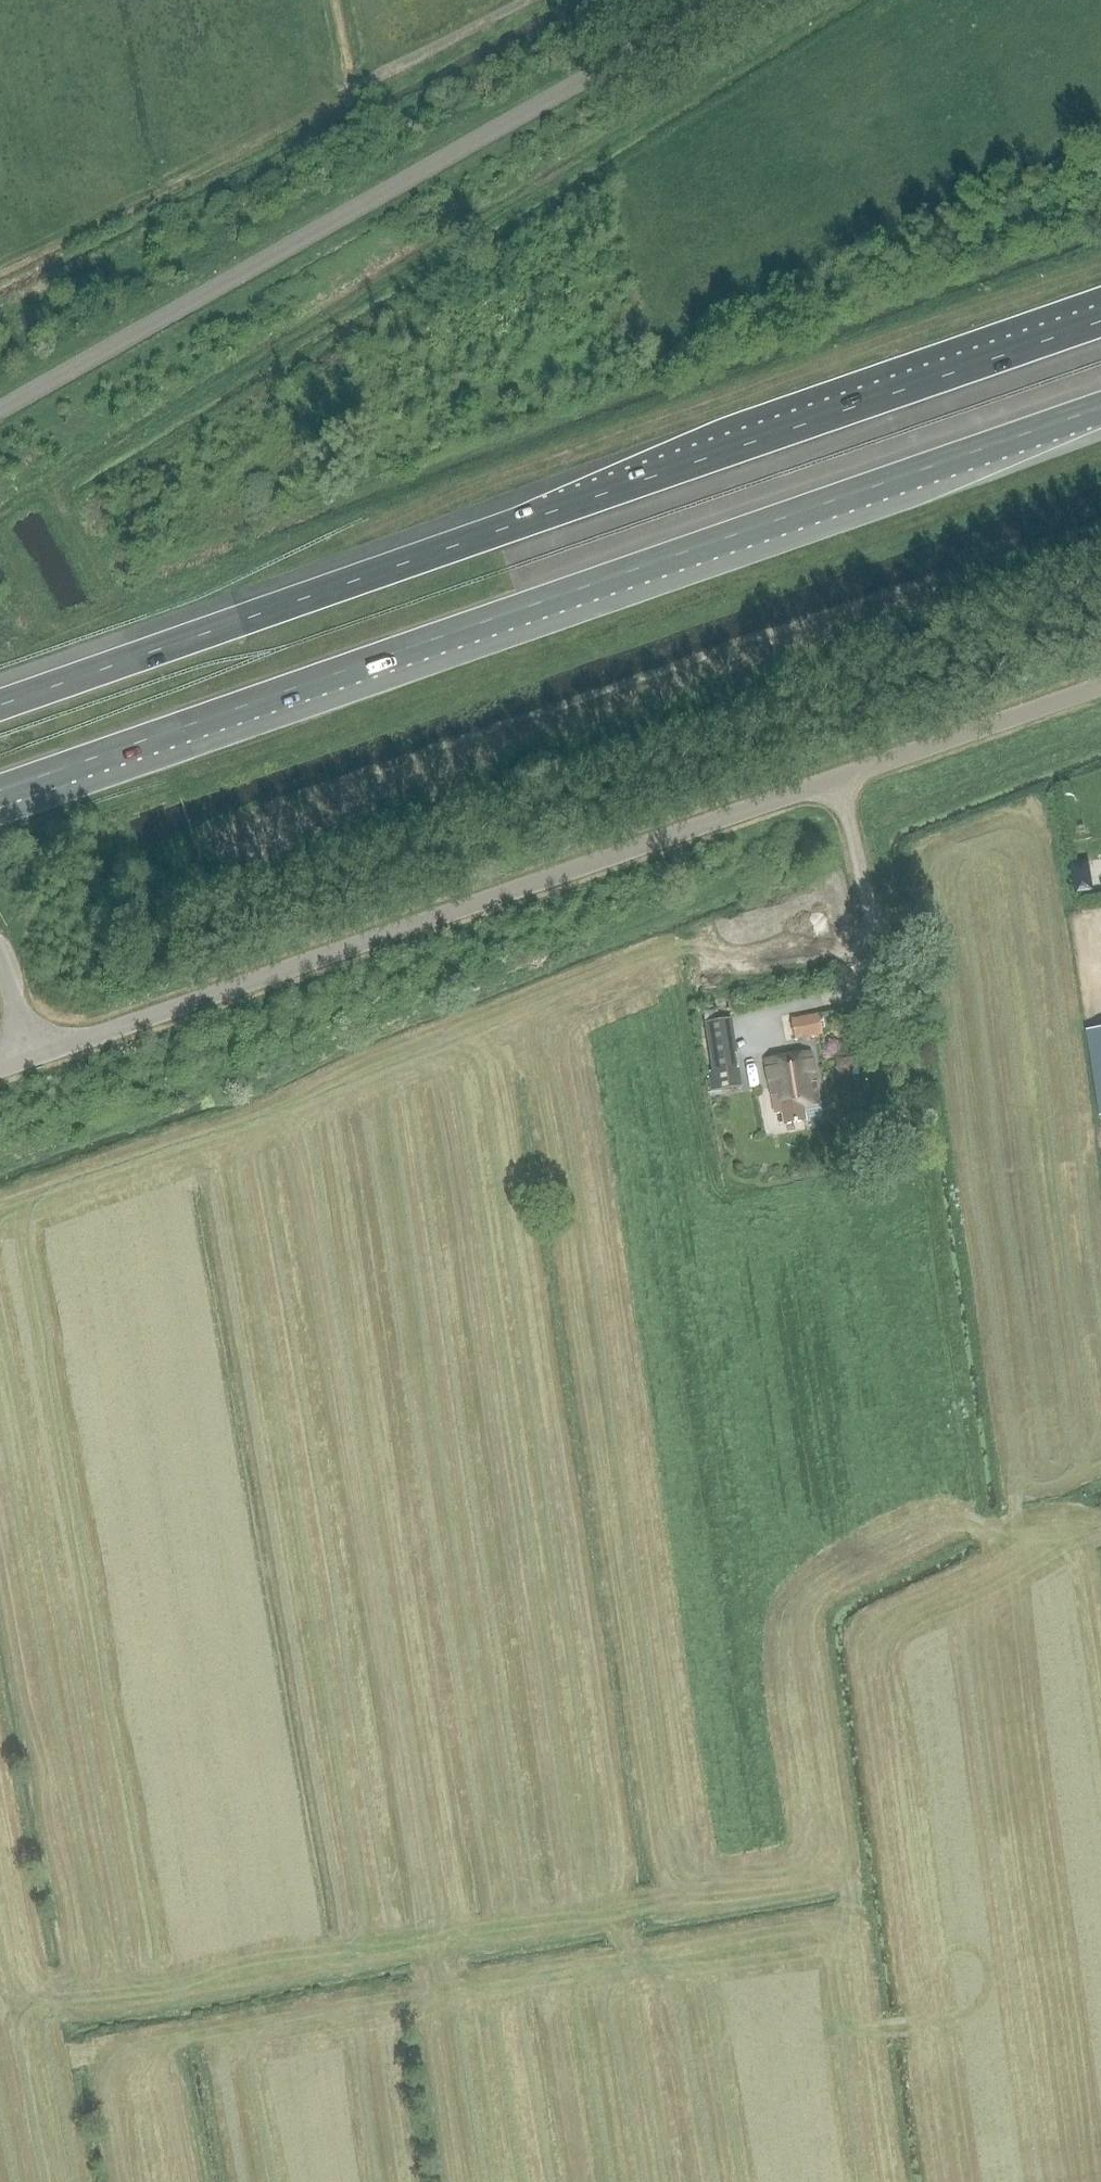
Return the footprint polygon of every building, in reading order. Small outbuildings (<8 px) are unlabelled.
[(1070,863),(1076,894),(1094,891),(1088,860),(1070,863)] [(794,1039),(822,1034),(817,1013),(790,1018),(794,1039)] [(731,1020),(704,1024),(711,1073),(708,1073),(710,1092),(741,1088),(731,1020)] [(802,1107),(819,1104),(816,1089),(809,1052),(765,1060),(774,1114),(781,1113),(783,1125),(805,1121),(802,1107)] [(836,1058),(835,1068),(842,1075),(851,1075),(852,1059),(836,1058)]
